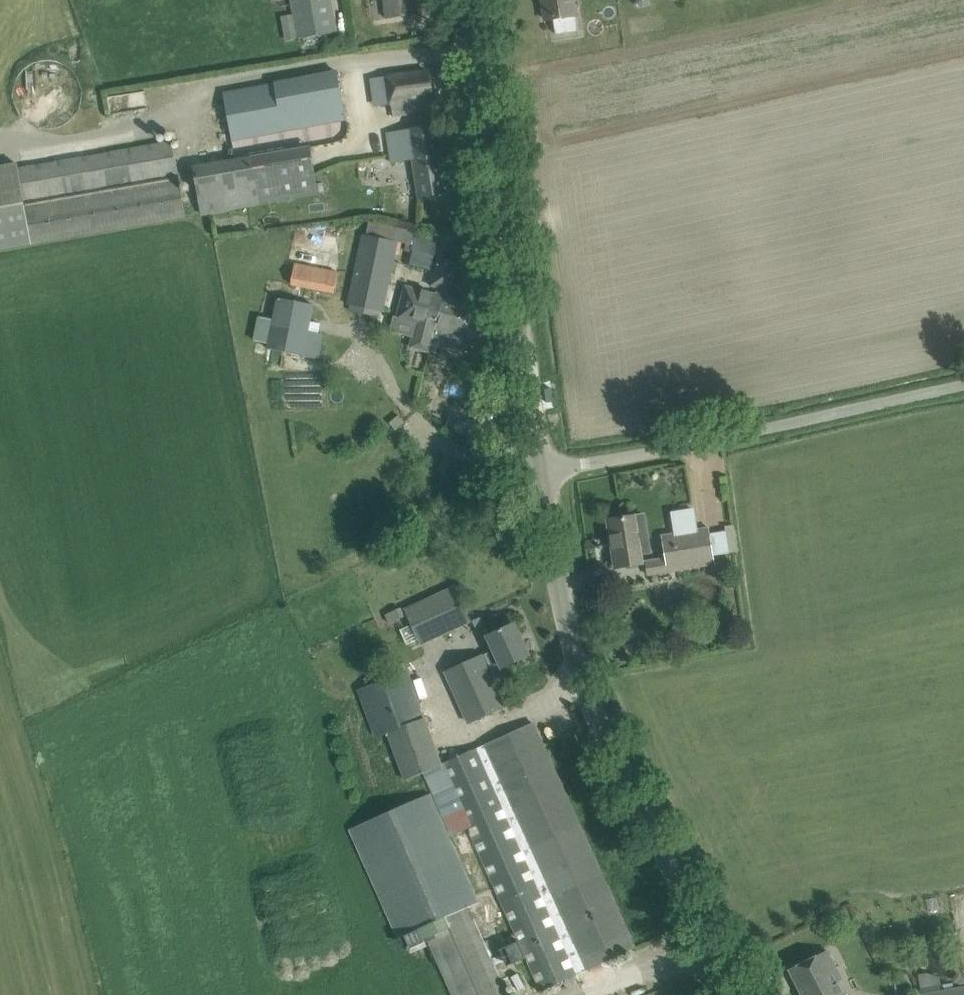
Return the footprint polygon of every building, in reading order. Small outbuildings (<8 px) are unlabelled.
[(296,13),(280,16),(285,40),(335,31),(329,0),(293,0),(296,13)] [(387,19),(397,17),(416,14),(414,0),(384,0),(387,19)] [(546,19),(553,18),(556,34),(578,31),(575,15),(573,0),(543,0),(546,19)] [(393,117),(434,111),(428,71),(387,78),(391,104),(393,117)] [(223,92),(232,140),(346,119),(338,72),(223,92)] [(437,125),(388,133),(392,162),(414,159),(420,197),(427,196),(429,200),(438,199),(438,194),(439,194),(447,193),(437,125)] [(172,141),(18,168),(31,242),(185,216),(172,141)] [(252,156),(193,166),(201,213),(202,215),(210,214),(246,207),(261,204),(252,156)] [(0,167),(0,250),(32,245),(31,242),(18,168),(17,163),(0,167)] [(358,257),(348,305),(352,306),(360,308),(371,310),(378,311),(384,312),(394,262),(398,242),(394,241),(397,228),(369,222),(366,236),(363,235),(358,257)] [(416,232),(413,247),(425,250),(429,235),(416,232)] [(410,251),(407,265),(419,268),(422,255),(423,254),(410,251)] [(431,285),(450,290),(458,262),(438,257),(431,285)] [(291,284),(335,293),(339,273),(295,264),(291,284)] [(416,323),(412,337),(409,348),(429,353),(433,338),(435,328),(444,297),(444,296),(406,286),(398,318),(397,318),(416,323)] [(444,297),(435,328),(457,334),(454,342),(467,346),(470,337),(474,338),(482,306),(444,296),(444,297)] [(268,349),(320,360),(325,333),(309,330),(314,305),(279,298),(274,319),(258,316),(253,340),(269,343),(268,349)] [(549,401),(554,400),(556,400),(554,389),(552,389),(547,390),(549,401)] [(395,430),(405,421),(401,416),(391,425),(395,430)] [(455,419),(448,416),(444,426),(452,429),(455,419)] [(634,516),(608,520),(616,567),(642,563),(641,555),(640,549),(649,548),(644,514),(634,516)] [(709,528),(662,536),(665,558),(647,561),(649,575),(669,572),(669,571),(715,563),(709,528)] [(405,610),(421,644),(470,622),(454,587),(405,610)] [(495,650),(485,654),(497,679),(508,674),(505,666),(528,656),(514,624),(488,636),(495,650)] [(489,666),(484,655),(446,672),(470,723),(504,707),(486,667),(489,666)] [(378,683),(359,690),(376,736),(388,732),(405,779),(425,772),(442,766),(441,765),(424,718),(407,672),(378,683)] [(533,723),(476,749),(576,974),(617,956),(635,948),(533,723)] [(442,766),(425,772),(449,827),(465,819),(541,991),(576,974),(476,749),(441,765),(442,766)] [(423,927),(453,994),(506,994),(467,907),(479,902),(431,792),(349,829),(398,938),(423,927)] [(803,994),(845,994),(832,970),(836,968),(828,951),(790,970),(803,994)]
